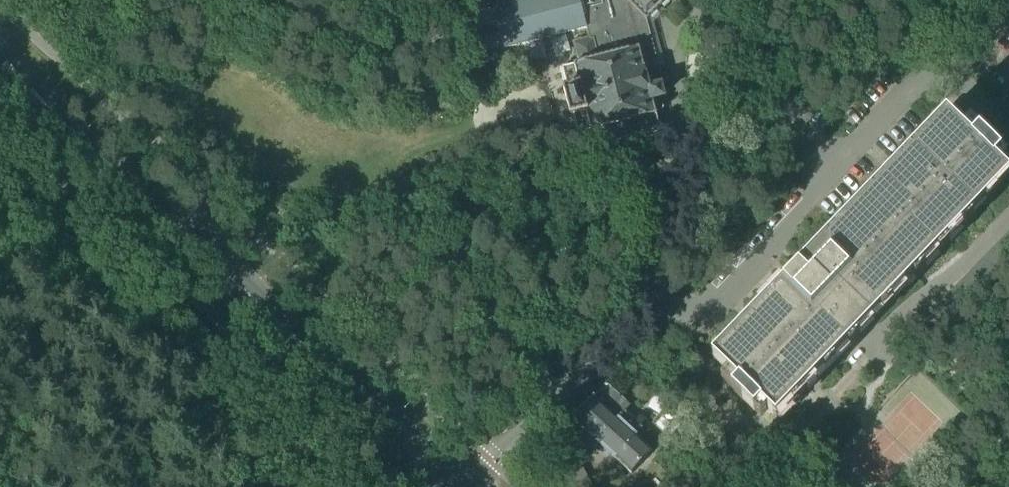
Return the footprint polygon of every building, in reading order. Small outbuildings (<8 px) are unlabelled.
[(492,7),(503,50),(586,29),(590,41),(578,44),(577,42),(572,43),(576,59),(579,59),(579,61),(583,60),(584,64),(561,70),(566,89),(564,90),(571,116),(574,116),(579,136),(592,132),(596,148),(661,132),(652,100),(663,97),(661,89),(665,88),(664,85),(665,84),(662,71),(660,71),(647,22),(669,0),(519,0),(492,7)] [(947,116),(932,132),(929,130),(919,140),(922,143),(909,156),(907,154),(896,165),(893,162),(880,176),(883,179),(872,190),(874,193),(861,206),(859,204),(848,215),(851,218),(829,241),(826,239),(815,250),(818,252),(786,285),(776,275),(744,309),(754,319),(743,330),(741,328),(727,343),(729,345),(714,361),(728,374),(721,382),(761,420),(768,413),(777,422),(792,406),(793,408),(808,393),(806,392),(824,373),(825,374),(836,363),(835,361),(848,348),(849,349),(861,337),(859,336),(881,313),(882,314),(893,303),(892,301),(914,278),(915,280),(926,268),(924,267),(937,253),(939,254),(950,243),(948,242),(961,228),(962,230),(974,218),(972,216),(984,204),(986,205),(997,193),(996,191),(1008,178),(1008,174),(1003,169),(1008,162),(1008,160),(969,123),(962,130),(947,116)] [(625,404),(606,385),(595,397),(594,396),(571,421),(572,421),(561,434),(580,451),(592,439),(631,475),(653,451),(614,415),(625,404)]
